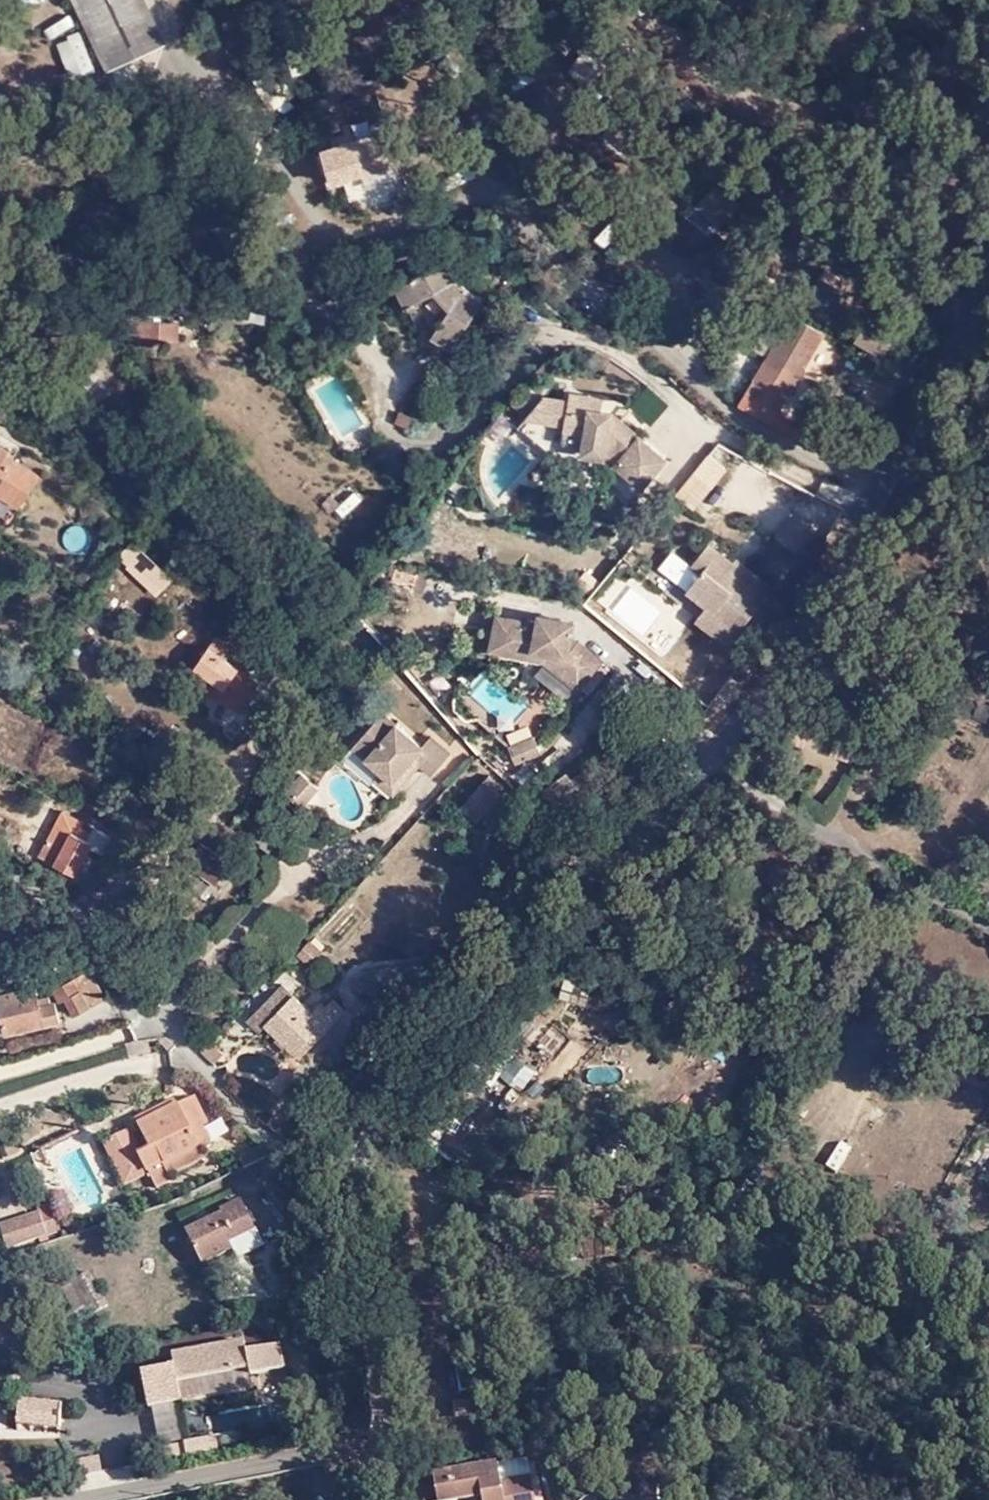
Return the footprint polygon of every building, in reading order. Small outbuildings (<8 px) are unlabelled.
[(156,51),(133,0),(75,0),(108,71),(156,51)] [(69,78),(94,71),(82,31),(57,39),(69,78)] [(398,154),(389,125),(320,146),(330,175),(398,154)] [(718,219),(733,203),(708,181),(693,196),(718,219)] [(483,239),(493,233),(486,218),(474,224),(483,239)] [(449,345),(481,298),(461,282),(447,255),(395,286),(407,307),(433,288),(439,301),(447,304),(429,331),(449,345)] [(819,273),(806,296),(836,311),(848,290),(819,273)] [(739,404),(809,444),(819,428),(781,405),(823,331),(793,314),(739,404)] [(145,335),(145,319),(125,319),(125,334),(145,335)] [(177,320),(145,319),(145,335),(145,339),(177,339),(177,320)] [(858,331),(870,338),(873,332),(862,325),(858,331)] [(607,410),(597,410),(597,418),(589,418),(589,397),(564,396),(564,404),(540,403),(515,435),(549,460),(560,445),(582,446),(582,456),(602,458),(606,452),(616,462),(613,465),(640,486),(663,457),(607,410)] [(597,418),(597,410),(597,398),(589,397),(589,418),(597,418)] [(394,423),(409,430),(407,417),(397,413),(394,423)] [(407,417),(409,430),(412,431),(417,420),(407,417)] [(43,477),(10,453),(13,447),(0,438),(0,496),(18,509),(43,477)] [(489,473),(512,492),(540,458),(517,439),(489,473)] [(709,453),(693,472),(713,489),(729,470),(709,453)] [(797,555),(818,531),(796,511),(774,536),(797,555)] [(134,539),(117,557),(157,595),(174,578),(134,539)] [(730,638),(770,580),(746,563),(742,568),(705,543),(693,562),(702,569),(689,589),(709,603),(699,618),(730,638)] [(676,602),(685,589),(676,582),(668,596),(676,602)] [(494,647),(538,656),(546,648),(502,641),(507,615),(499,613),(494,647)] [(546,648),(570,618),(542,614),(541,621),(507,615),(502,641),(546,648)] [(575,619),(570,618),(546,648),(545,658),(580,690),(604,663),(582,641),(574,640),(575,619)] [(246,711),(265,683),(242,665),(246,659),(231,649),(234,644),(221,634),(200,666),(217,679),(208,691),(221,700),(225,696),(246,711)] [(396,800),(415,777),(408,771),(416,764),(422,769),(436,781),(452,761),(433,745),(425,754),(386,720),(356,753),(385,777),(379,786),(396,800)] [(539,755),(534,739),(509,746),(514,762),(539,755)] [(408,771),(415,777),(422,769),(416,764),(408,771)] [(303,812),(321,794),(306,781),(289,799),(303,812)] [(581,797),(573,782),(549,799),(560,813),(581,797)] [(509,797),(497,786),(467,817),(482,831),(493,821),(511,839),(526,825),(504,803),(509,797)] [(60,807),(53,821),(74,832),(79,824),(82,818),(60,807)] [(74,832),(53,821),(37,856),(71,873),(84,849),(98,854),(106,837),(91,830),(86,838),(74,832)] [(267,841),(273,831),(259,821),(252,830),(267,841)] [(86,838),(91,830),(79,824),(74,832),(86,838)] [(231,884),(241,868),(207,843),(193,863),(219,881),(223,878),(231,884)] [(303,946),(316,960),(320,956),(306,943),(303,946)] [(291,957),(306,971),(316,960),(303,946),(291,957)] [(74,1014),(104,999),(90,972),(56,989),(61,1002),(67,1000),(74,1014)] [(591,1005),(594,988),(573,985),(571,1002),(591,1005)] [(5,1032),(58,1020),(55,1003),(41,1005),(38,986),(0,995),(0,1009),(5,1032)] [(310,1017),(279,988),(245,1023),(256,1034),(263,1027),(291,1054),(303,1040),(311,1047),(342,1014),(330,1002),(321,1012),(318,1008),(310,1017)] [(204,1044),(195,1053),(211,1068),(220,1059),(204,1044)] [(522,1093),(537,1070),(511,1054),(497,1077),(522,1093)] [(195,1129),(205,1124),(208,1123),(197,1098),(184,1104),(195,1129)] [(145,1152),(154,1172),(160,1184),(178,1177),(177,1173),(208,1159),(205,1150),(215,1145),(205,1124),(195,1129),(184,1104),(144,1123),(155,1147),(145,1152)] [(130,1184),(154,1172),(145,1152),(134,1127),(109,1139),(130,1184)] [(233,1244),(259,1231),(243,1200),(222,1210),(225,1215),(191,1233),(206,1265),(236,1249),(233,1244)] [(13,1246),(67,1228),(58,1203),(43,1207),(45,1212),(6,1225),(13,1246)] [(267,1246),(259,1231),(233,1244),(236,1249),(241,1260),(267,1246)] [(251,1366),(252,1372),(286,1365),(281,1342),(248,1349),(246,1338),(174,1352),(177,1365),(180,1380),(251,1366)] [(180,1380),(177,1365),(144,1372),(151,1405),(183,1398),(180,1380)] [(62,1432),(64,1410),(20,1405),(18,1428),(62,1432)] [(508,1483),(505,1484),(501,1465),(438,1475),(441,1499),(456,1499),(486,1495),(487,1499),(512,1499),(508,1483)] [(512,1499),(539,1499),(536,1479),(508,1483),(512,1499)] [(645,1488),(644,1499),(662,1499),(662,1488),(645,1488)]
